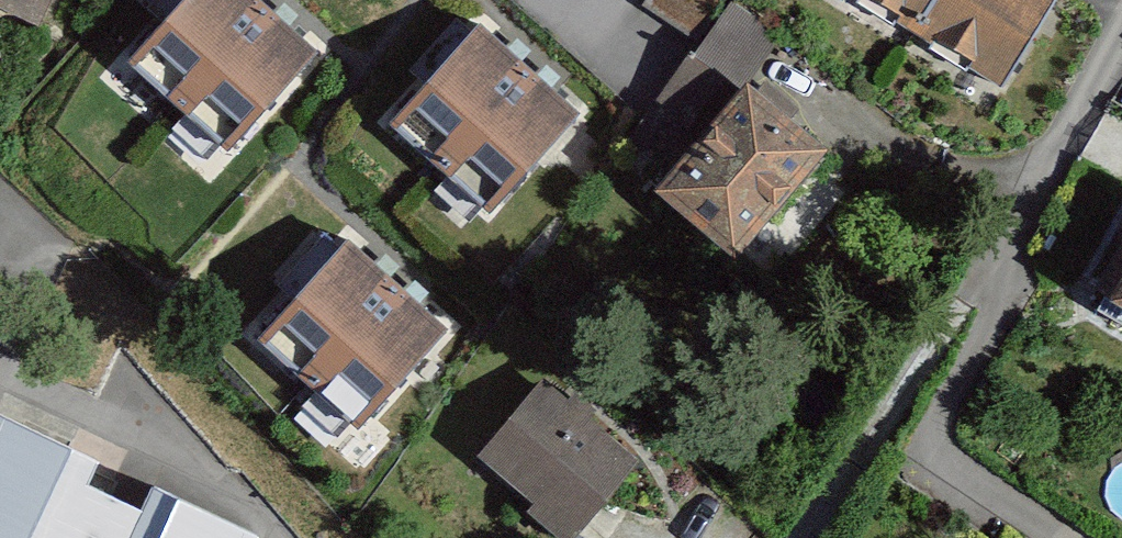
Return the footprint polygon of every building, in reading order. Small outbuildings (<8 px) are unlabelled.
[(48,17),(57,0),(15,0),(48,17)] [(274,0),(159,0),(119,41),(230,148),(325,50),(274,0)] [(1002,90),(1056,0),(851,0),(1002,90)] [(586,112),(472,10),(381,111),(494,213),(586,112)] [(831,150),(747,72),(655,172),(739,250),(831,150)] [(452,323),(346,225),(255,323),(360,421),(452,323)] [(1109,285),(1121,292),(1121,263),(1109,285)] [(543,378),(481,451),(538,500),(528,511),(560,537),(578,537),(642,463),(543,378)] [(0,411),(0,537),(262,537),(265,531),(0,411)]
